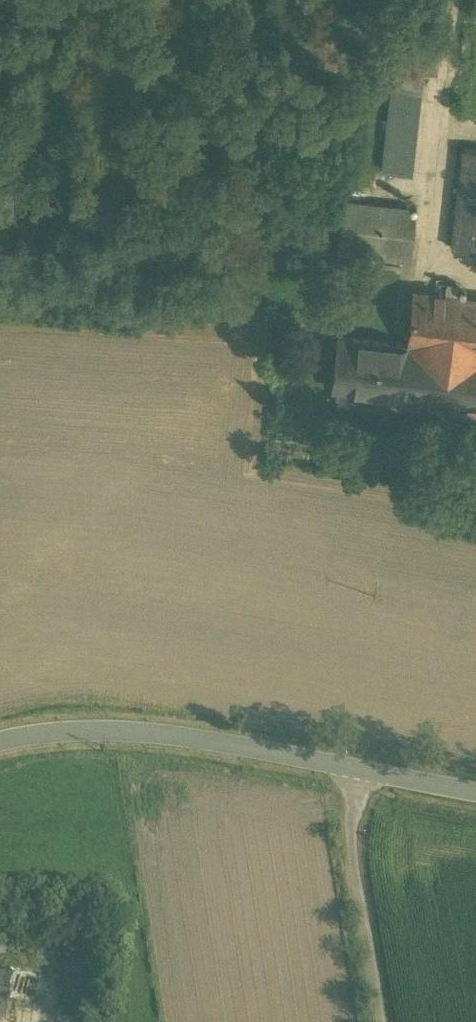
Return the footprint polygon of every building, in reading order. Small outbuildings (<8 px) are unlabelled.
[(426,45),(400,42),(387,170),(412,173),(426,45)] [(464,148),(452,247),(475,250),(475,149),(464,148)] [(415,210),(343,201),(337,249),(409,258),(415,210)] [(352,256),(328,253),(326,265),(350,268),(352,256)] [(475,352),(475,298),(423,292),(425,281),(413,280),(406,344),(475,352)] [(406,344),(338,336),(332,389),(337,389),(336,403),(359,405),(361,392),(384,395),(475,406),(475,352),(406,344)] [(384,395),(361,392),(359,405),(382,408),(384,395)] [(48,968),(0,968),(0,992),(47,993),(48,968)]
